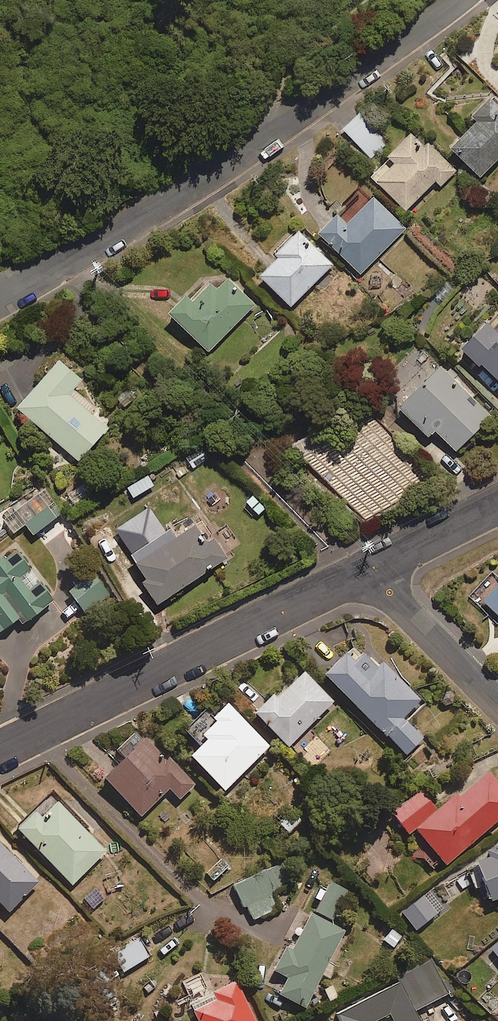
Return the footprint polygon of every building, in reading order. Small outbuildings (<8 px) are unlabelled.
[(492,100),(473,121),(478,125),(453,152),(481,180),(497,162),(497,106),(492,100)] [(425,152),(411,137),(389,160),(396,166),(378,184),(406,212),(436,182),(441,187),(457,171),(432,145),(425,152)] [(405,230),(368,193),(340,221),(337,218),(320,235),(361,275),(405,230)] [(333,266),(300,233),(277,256),(281,260),(261,279),(291,309),(333,266)] [(254,308),(222,275),(192,305),(187,300),(171,317),(209,354),(254,308)] [(488,327),(465,353),(497,383),(497,336),(488,327)] [(82,383),(60,364),(19,412),(80,463),(107,430),(89,414),(94,409),(75,392),(82,383)] [(491,418),(442,371),(401,413),(429,440),(436,433),(457,453),(491,418)] [(156,486),(150,476),(128,489),(133,499),(156,486)] [(102,503),(87,481),(65,497),(79,518),(102,503)] [(35,507),(31,498),(1,513),(13,538),(31,529),(35,536),(65,521),(53,498),(35,507)] [(226,561),(201,524),(137,568),(163,604),(226,561)] [(20,622),(23,627),(54,605),(17,552),(0,564),(0,636),(20,622)] [(66,589),(83,613),(111,594),(94,569),(66,589)] [(485,603),(497,615),(497,590),(485,603)] [(382,666),(377,672),(361,657),(353,666),(345,658),(324,680),(406,758),(422,742),(402,723),(421,702),(382,666)] [(332,705),(302,674),(256,720),(287,751),(332,705)] [(268,749),(226,708),(211,723),(215,726),(199,743),(202,746),(188,761),(224,795),(268,749)] [(162,762),(134,735),(114,756),(123,764),(103,785),(140,820),(168,791),(179,802),(193,788),(165,760),(162,762)] [(488,777),(458,803),(455,800),(415,835),(445,869),(497,824),(497,789),(488,777)] [(108,854),(60,806),(44,822),(38,815),(20,833),(74,887),(108,854)] [(0,845),(0,904),(11,914),(40,884),(0,845)] [(486,856),(490,865),(476,871),(491,907),(497,904),(497,851),(486,856)] [(290,887),(280,866),(234,887),(251,923),(279,910),(272,895),(290,887)] [(349,894),(329,885),(317,914),(337,922),(349,894)] [(437,917),(423,898),(401,916),(415,934),(437,917)] [(344,934),(311,918),(293,955),(286,952),(274,976),(288,984),(279,1001),(304,1013),(322,978),(329,982),(335,970),(328,966),(344,934)] [(149,958),(136,940),(111,958),(123,976),(149,958)] [(431,963),(396,982),(399,987),(335,1020),(417,1020),(414,1015),(449,996),(431,963)] [(186,1008),(192,1020),(252,1020),(234,985),(186,1008)]
